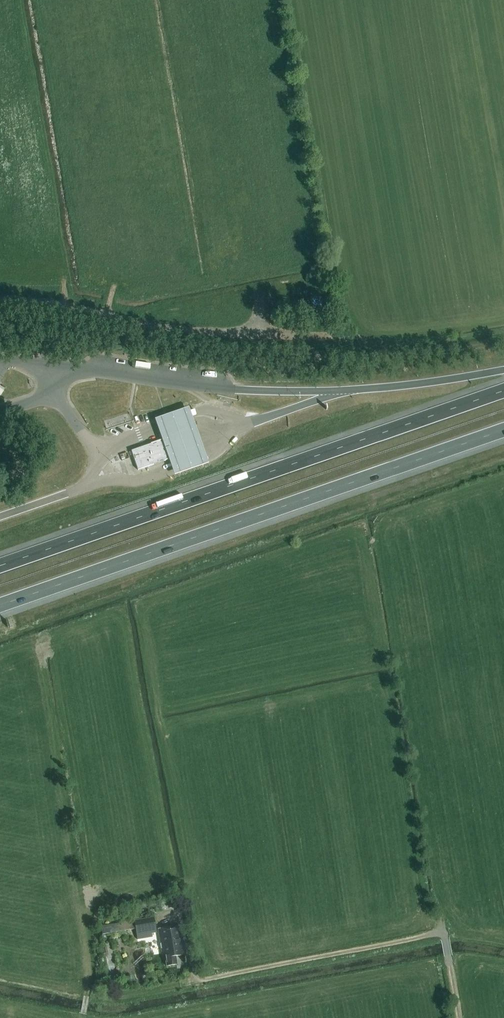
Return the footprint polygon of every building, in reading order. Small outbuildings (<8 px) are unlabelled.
[(188,406),(153,418),(173,476),(208,464),(188,406)] [(162,440),(131,451),(138,470),(169,459),(162,440)] [(157,932),(156,929),(154,917),(134,920),(137,935),(157,932)] [(165,955),(166,966),(177,965),(175,957),(184,955),(180,926),(158,929),(162,955),(165,955)]
